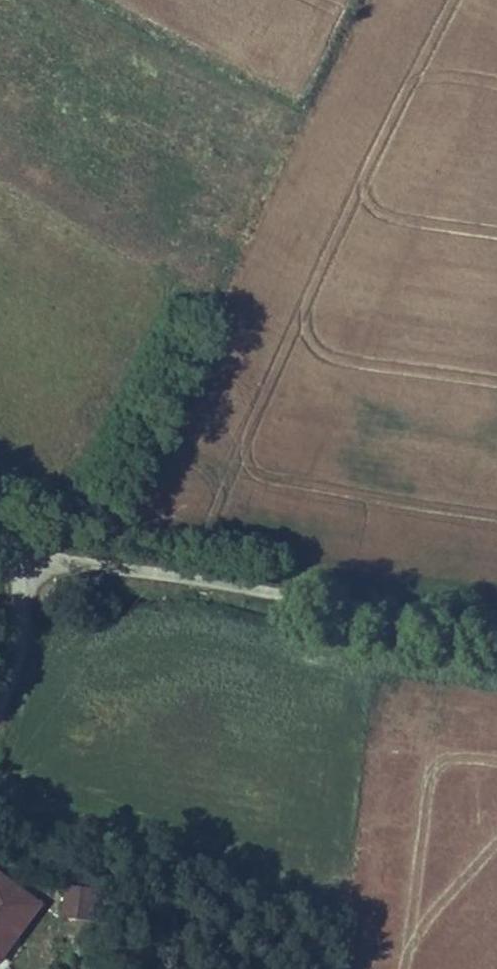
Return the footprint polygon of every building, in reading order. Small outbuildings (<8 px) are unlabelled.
[(92,916),(91,886),(61,886),(61,917),(92,916)] [(13,959),(21,966),(42,938),(4,909),(0,914),(0,968),(5,968),(13,959)] [(95,947),(67,942),(65,950),(93,955),(95,947)] [(21,966),(13,959),(5,968),(19,968),(21,966)]
